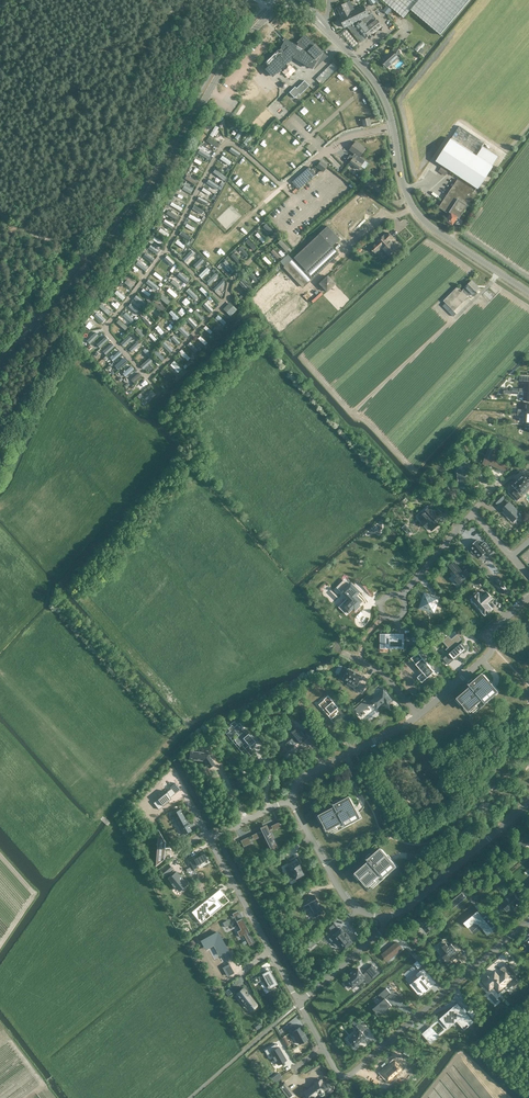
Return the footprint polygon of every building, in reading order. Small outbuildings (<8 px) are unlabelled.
[(393,9),(403,17),(410,9),(437,32),(464,0),(382,0),(393,9)] [(347,3),(337,7),(341,16),(352,11),(354,10),(354,9),(350,1),(347,3)] [(342,17),(340,18),(342,23),(342,24),(343,27),(344,27),(345,27),(347,26),(360,42),(365,38),(382,25),(372,13),(369,15),(368,13),(370,12),(367,6),(365,7),(364,6),(354,10),(352,11),(341,16),(342,17)] [(297,46),(285,39),(285,38),(282,40),(283,42),(280,47),(281,48),(279,50),(278,50),(265,62),(265,63),(262,66),(271,76),(292,56),(314,69),(327,56),(315,43),(314,44),(305,34),(296,42),(299,45),(298,46),(297,46)] [(384,57),(380,61),(383,65),(384,64),(387,67),(392,63),(393,63),(395,62),(395,60),(399,57),(401,55),(400,50),(399,49),(396,55),(392,50),(385,57),(384,57)] [(321,84),(339,67),(333,62),(315,79),(321,84)] [(300,95),(309,86),(304,80),(298,87),(299,88),(297,89),(295,87),(289,92),(291,94),(290,95),(291,95),(294,98),(299,94),(300,95)] [(364,127),(371,125),(369,118),(363,119),(364,127)] [(240,128),(230,122),(229,124),(238,130),(240,128)] [(213,137),(218,127),(214,125),(209,135),(213,137)] [(451,138),(436,161),(477,189),(493,165),(476,155),(484,142),(459,126),(451,138)] [(243,132),(240,130),(234,138),(237,140),(243,132)] [(253,136),(250,133),(242,142),(246,145),(253,136)] [(217,148),(219,144),(208,137),(206,141),(217,148)] [(359,169),(365,161),(360,157),(366,149),(356,141),(350,150),(355,154),(352,156),(350,155),(346,160),(359,169)] [(240,153),(230,147),(228,151),(238,157),(240,153)] [(207,159),(210,155),(200,149),(197,153),(207,159)] [(231,162),(222,155),(219,159),(229,165),(231,162)] [(320,161),(316,166),(323,172),(327,166),(320,161)] [(309,167),(292,182),(299,190),(316,174),(309,167)] [(226,177),(215,169),(212,172),(224,180),(226,177)] [(195,184),(197,181),(186,175),(184,179),(195,184)] [(219,186),(208,179),(206,183),(216,190),(219,186)] [(458,179),(439,207),(449,214),(448,215),(449,216),(446,221),(449,223),(450,223),(451,224),(452,224),(453,225),(458,217),(459,218),(477,192),(458,179)] [(190,194),(192,190),(184,185),(182,189),(190,194)] [(207,201),(198,196),(196,200),(205,205),(207,201)] [(180,211),(182,208),(171,202),(170,205),(180,211)] [(203,211),(194,206),(192,209),(201,214),(203,211)] [(177,220),(179,217),(167,210),(166,213),(177,220)] [(198,219),(189,214),(188,217),(196,222),(198,219)] [(172,228),(174,225),(164,219),(162,223),(172,228)] [(273,231),(265,224),(263,227),(271,234),(273,231)] [(167,237),(169,234),(160,228),(158,231),(167,237)] [(190,237),(181,231),(179,234),(188,241),(190,237)] [(265,241),(257,232),(254,235),(263,243),(265,241)] [(384,235),(380,239),(377,237),(375,239),(377,241),(377,242),(371,248),(372,250),(373,252),(373,251),(375,253),(382,247),(391,257),(398,250),(390,241),(393,238),(388,232),(385,235),(384,235)] [(160,245),(162,242),(154,237),(152,240),(160,245)] [(185,245),(177,239),(174,243),(182,249),(185,245)] [(256,247),(248,239),(245,241),(253,250),(256,247)] [(289,249),(281,239),(277,242),(286,252),(289,249)] [(156,254),(159,250),(150,245),(148,248),(156,254)] [(249,254),(240,246),(238,249),(246,257),(249,254)] [(280,256),(273,249),(270,252),(277,259),(280,256)] [(194,254),(190,250),(182,259),(185,263),(194,254)] [(151,262),(153,259),(145,253),(142,257),(151,262)] [(241,262),(233,253),(230,255),(238,264),(241,262)] [(174,263),(166,255),(163,258),(171,266),(174,263)] [(271,263),(264,256),(262,258),(269,265),(271,263)] [(204,261),(201,258),(193,265),(196,269),(204,261)] [(234,269),(226,260),(223,263),(231,271),(234,269)] [(145,271),(147,267),(137,261),(135,264),(145,271)] [(210,270),(207,267),(198,276),(201,279),(210,270)] [(258,280),(250,271),(248,274),(255,283),(258,280)] [(162,278),(155,272),(153,274),(160,281),(162,278)] [(188,280),(179,272),(176,275),(186,283),(188,280)] [(218,276),(215,273),(206,281),(210,285),(218,276)] [(335,284),(327,275),(319,283),(326,292),(335,284)] [(251,287),(243,278),(240,281),(248,290),(251,287)] [(180,285),(172,279),(169,282),(177,288),(180,285)] [(131,288),(133,285),(127,280),(124,283),(131,288)] [(158,287),(148,280),(145,283),(155,290),(158,287)] [(225,284),(221,280),(213,288),(216,292),(225,284)] [(465,287),(462,291),(465,294),(469,291),(474,296),(480,289),(479,290),(475,286),(476,285),(472,280),(465,287)] [(468,297),(465,294),(462,291),(458,286),(443,301),(454,311),(468,297)] [(208,294),(201,287),(198,289),(206,296),(208,294)] [(150,294),(143,288),(140,291),(148,297),(150,294)] [(177,295),(169,288),(166,291),(174,298),(177,295)] [(198,297),(188,288),(185,291),(195,300),(198,297)] [(122,300),(125,297),(116,290),(114,293),(122,300)] [(170,302),(162,294),(159,298),(167,305),(170,302)] [(146,303),(136,295),(133,298),(143,306),(146,303)] [(164,309),(155,302),(153,305),(161,312),(164,309)] [(213,310),(205,302),(202,305),(210,313),(213,310)] [(237,310),(229,302),(223,309),(230,316),(237,310)] [(111,312),(101,303),(98,307),(108,315),(111,312)] [(140,311),(130,303),(127,306),(137,314),(140,311)] [(205,318),(196,309),(193,312),(202,321),(205,318)] [(179,318),(171,310),(169,313),(176,321),(179,318)] [(104,320),(96,312),(93,316),(101,323),(104,320)] [(134,320),(126,312),(123,315),(131,323),(134,320)] [(226,322),(218,315),(215,318),(223,325),(226,322)] [(152,326),(143,317),(141,319),(149,328),(152,326)] [(197,325),(189,317),(186,320),(194,328),(197,325)] [(127,328),(119,319),(116,322),(125,330),(127,328)] [(164,333),(158,325),(155,328),(161,335),(164,333)] [(189,335),(180,326),(177,329),(186,338),(189,335)] [(212,332),(205,326),(203,328),(210,334),(212,332)] [(144,335),(137,327),(134,330),(142,338),(144,335)] [(98,335),(95,332),(86,341),(89,344),(98,335)] [(157,340),(150,333),(148,335),(154,342),(157,340)] [(132,338),(129,335),(120,343),(123,347),(132,338)] [(108,339),(105,336),(96,344),(99,348),(108,339)] [(180,342),(173,336),(171,338),(177,345),(180,342)] [(207,343),(200,336),(197,338),(205,345),(207,343)] [(173,350),(164,341),(161,345),(170,354),(173,350)] [(139,346),(136,342),(129,349),(132,352),(139,346)] [(198,350),(190,342),(187,345),(195,353),(198,350)] [(106,355),(114,347),(111,343),(102,352),(106,355)] [(151,355),(144,349),(142,351),(148,358),(151,355)] [(190,358),(181,349),(179,351),(187,361),(190,358)] [(164,359),(156,350),(153,352),(161,362),(164,359)] [(121,354),(118,351),(110,358),(112,361),(121,354)] [(127,362),(124,358),(114,366),(117,370),(127,362)] [(152,361),(149,358),(140,366),(142,369),(152,361)] [(182,369),(174,360),(171,363),(179,371),(182,369)] [(134,369),(131,366),(122,373),(125,377),(134,369)] [(170,378),(162,370),(159,372),(168,381),(170,378)] [(141,376),(138,373),(130,379),(133,383),(141,376)] [(519,391),(521,391),(524,392),(528,392),(528,383),(525,382),(524,388),(522,388),(519,388),(519,391)] [(155,395),(152,391),(144,399),(147,402),(155,395)] [(518,412),(520,412),(528,413),(528,404),(527,404),(527,411),(524,411),(524,409),(520,409),(518,409),(518,412)] [(517,416),(520,416),(524,416),(523,421),(526,422),(528,423),(528,413),(520,412),(518,412),(517,416)] [(489,445),(482,465),(488,467),(489,465),(500,469),(502,463),(494,460),(498,449),(489,445)] [(463,457),(456,465),(459,468),(457,470),(459,487),(467,486),(466,473),(471,466),(469,465),(465,461),(466,459),(463,457)] [(509,493),(517,500),(521,496),(520,495),(518,493),(520,492),(521,492),(524,494),(528,489),(528,486),(528,485),(528,484),(528,476),(528,475),(528,476),(525,474),(525,473),(513,485),(516,488),(514,489),(513,489),(509,493)] [(501,494),(497,499),(500,502),(505,497),(501,494)] [(505,510),(503,512),(508,517),(508,516),(509,515),(512,518),(513,517),(515,519),(518,516),(520,519),(523,516),(519,512),(509,502),(504,508),(505,510)] [(423,514),(420,517),(424,522),(422,523),(426,527),(427,525),(432,530),(438,524),(434,520),(437,516),(427,505),(421,511),(423,514)] [(405,524),(402,527),(408,534),(411,531),(405,524)] [(477,540),(470,546),(473,549),(471,551),(474,555),(476,553),(480,557),(484,553),(487,557),(493,552),(484,542),(482,544),(481,544),(477,540)] [(454,561),(448,566),(458,576),(454,579),(459,585),(471,574),(466,568),(463,571),(454,561)] [(343,603),(339,607),(346,614),(352,608),(355,611),(360,605),(359,604),(362,601),(356,595),(359,592),(351,583),(349,585),(345,581),(339,587),(343,590),(341,592),(342,593),(342,592),(350,600),(345,605),(343,603)] [(479,592),(469,601),(472,604),(473,605),(483,617),(493,609),(489,604),(487,603),(493,598),(488,592),(482,597),(479,592)] [(425,595),(421,607),(433,611),(437,599),(425,595)] [(445,644),(448,647),(445,649),(447,652),(450,649),(453,646),(455,648),(449,653),(454,659),(467,648),(462,642),(457,646),(456,645),(462,639),(457,633),(445,644)] [(380,634),(380,643),(384,643),(384,644),(385,644),(385,646),(396,646),(396,644),(404,644),(404,641),(397,641),(397,635),(386,635),(386,634),(380,634)] [(418,652),(411,658),(419,668),(417,670),(421,674),(417,677),(422,682),(434,671),(418,652)] [(344,677),(344,678),(357,685),(355,690),(362,693),(366,686),(359,682),(362,676),(362,675),(349,669),(349,668),(348,669),(344,678),(344,677)] [(470,685),(454,699),(470,717),(474,714),(474,713),(498,692),(494,688),(491,684),(491,683),(489,681),(488,681),(483,674),(477,680),(477,679),(476,679),(476,678),(473,680),(473,681),(470,684),(469,683),(468,683),(470,685)] [(367,697),(353,709),(356,711),(358,714),(370,703),(375,708),(383,702),(385,704),(386,704),(387,705),(392,701),(390,700),(391,699),(382,689),(372,697),(371,696),(368,698),(367,697)] [(331,719),(332,718),(337,714),(336,713),(338,711),(335,707),(336,705),(328,695),(323,699),(326,702),(322,706),(332,717),(331,718),(331,719)] [(292,733),(283,742),(288,747),(297,739),(298,740),(304,735),(302,734),(304,732),(299,727),(297,728),(290,720),(284,725),(292,733)] [(231,731),(227,734),(230,738),(234,734),(236,732),(239,736),(234,739),(240,746),(245,741),(250,746),(255,741),(248,733),(246,735),(241,728),(243,727),(240,723),(235,727),(232,725),(231,726),(229,728),(231,731)] [(189,747),(188,756),(203,759),(208,766),(214,762),(207,751),(189,747)] [(182,788),(177,781),(171,786),(176,792),(182,788)] [(155,801),(160,808),(171,800),(170,799),(173,797),(169,790),(155,801)] [(335,805),(316,815),(328,836),(332,834),(360,818),(355,808),(354,805),(353,805),(349,798),(342,801),(342,800),(341,799),(338,801),(334,803),(333,803),(335,805)] [(180,809),(172,813),(183,834),(191,830),(180,809)] [(268,827),(261,830),(271,851),(278,847),(268,827)] [(158,830),(156,866),(164,859),(166,843),(158,830)] [(248,836),(240,840),(243,847),(251,843),(248,836)] [(522,836),(517,840),(521,846),(526,841),(522,836)] [(368,860),(353,873),(368,892),(372,888),(397,867),(391,860),(387,855),(381,849),(375,854),(374,853),(371,855),(368,858),(367,857),(366,858),(368,860)] [(204,853),(189,861),(194,869),(198,867),(199,867),(198,865),(208,859),(204,853)] [(297,861),(288,866),(293,874),(289,876),(292,880),(295,878),(295,879),(304,874),(300,868),(301,867),(297,861)] [(491,866),(488,868),(493,874),(496,871),(497,873),(500,871),(495,865),(493,868),(491,866)] [(176,872),(169,878),(172,883),(174,886),(175,886),(179,890),(187,883),(179,874),(178,874),(176,872)] [(473,884),(470,886),(476,893),(481,888),(474,879),(471,882),(473,884)] [(219,904),(216,900),(218,899),(224,894),(220,889),(192,912),(192,913),(194,912),(201,921),(200,922),(201,923),(206,919),(204,916),(208,912),(210,915),(223,906),(220,903),(219,904)] [(462,892),(448,904),(452,909),(466,897),(462,892)] [(501,904),(501,907),(504,911),(507,911),(508,910),(511,908),(512,910),(517,906),(515,904),(519,901),(513,894),(510,897),(509,896),(504,900),(505,901),(501,904)] [(313,895),(302,901),(305,908),(309,906),(312,910),(311,910),(315,917),(323,912),(313,895)] [(478,911),(463,923),(467,927),(474,920),(477,921),(489,934),(494,930),(492,928),(494,925),(487,916),(484,918),(478,911)] [(242,918),(236,921),(241,929),(237,931),(240,937),(243,935),(249,946),(255,942),(246,926),(242,918)] [(333,922),(327,927),(332,932),(334,934),(333,935),(329,938),(336,946),(340,943),(344,948),(352,941),(348,937),(349,936),(345,932),(344,933),(340,928),(339,929),(337,927),(338,927),(333,922)] [(226,960),(225,957),(229,955),(227,951),(228,951),(218,932),(204,940),(205,941),(205,940),(207,945),(208,944),(215,940),(223,954),(224,957),(226,960)] [(316,938),(308,945),(311,948),(319,941),(316,938)] [(396,942),(384,952),(389,959),(394,955),(393,954),(397,951),(395,950),(400,946),(396,942)] [(441,956),(438,959),(440,962),(444,959),(445,959),(444,960),(445,961),(445,960),(448,963),(452,959),(453,960),(453,959),(454,958),(453,956),(458,952),(451,944),(449,945),(447,942),(440,948),(440,949),(442,948),(446,953),(442,957),(441,956)] [(228,965),(223,967),(228,975),(233,972),(233,973),(234,973),(229,964),(228,965)] [(347,981),(344,983),(349,988),(352,986),(352,987),(358,983),(359,985),(365,980),(368,983),(379,973),(372,964),(365,970),(367,972),(363,974),(358,969),(346,979),(347,981)] [(415,983),(413,985),(421,995),(428,989),(427,987),(429,985),(427,983),(432,979),(424,968),(417,974),(419,977),(414,981),(415,982),(415,983)] [(488,976),(483,980),(488,987),(489,986),(493,983),(498,989),(500,988),(501,988),(500,987),(504,983),(505,984),(506,984),(504,982),(507,980),(511,985),(513,984),(515,986),(519,982),(516,979),(515,980),(512,976),(516,973),(511,968),(505,973),(503,974),(501,975),(501,976),(500,977),(494,970),(488,975),(487,974),(487,975),(488,976)] [(270,969),(253,978),(255,983),(265,978),(267,983),(269,982),(272,987),(278,984),(270,969)] [(231,987),(225,991),(229,996),(235,991),(231,987)] [(237,994),(236,995),(239,1000),(240,999),(243,1002),(242,1003),(245,1007),(246,1006),(247,1007),(250,1005),(252,1004),(251,1004),(254,1001),(244,988),(236,994),(237,994)] [(383,1000),(373,1008),(375,1011),(375,1012),(376,1013),(376,1012),(378,1015),(388,1007),(388,1008),(392,1005),(386,998),(391,993),(386,988),(378,995),(383,1000)] [(444,1015),(440,1018),(448,1028),(452,1024),(451,1023),(456,1019),(457,1020),(458,1020),(460,1022),(459,1023),(462,1027),(472,1019),(468,1015),(467,1015),(460,1007),(456,1011),(454,1008),(453,1007),(448,1010),(449,1011),(444,1015)] [(349,1039),(348,1039),(349,1040),(354,1046),(355,1047),(355,1046),(359,1043),(362,1040),(366,1037),(367,1037),(366,1036),(362,1031),(365,1029),(360,1023),(357,1026),(360,1030),(349,1039)] [(294,1026),(288,1030),(289,1033),(292,1031),(299,1044),(308,1039),(301,1026),(295,1029),(294,1026)] [(424,1032),(423,1033),(431,1043),(435,1039),(434,1038),(437,1035),(434,1032),(431,1028),(428,1030),(427,1029),(424,1032)] [(275,1044),(265,1050),(267,1054),(271,1052),(273,1056),(273,1057),(275,1060),(276,1060),(278,1064),(284,1061),(286,1060),(283,1055),(279,1047),(278,1047),(275,1044)] [(396,1061),(383,1073),(389,1080),(402,1068),(396,1061)] [(279,1073),(272,1078),(275,1082),(282,1077),(279,1073)] [(304,1093),(308,1097),(311,1097),(318,1093),(318,1094),(318,1095),(319,1095),(319,1096),(320,1096),(321,1096),(322,1096),(323,1096),(323,1095),(324,1095),(324,1094),(324,1093),(324,1092),(324,1091),(328,1092),(329,1092),(330,1092),(330,1091),(331,1091),(332,1091),(332,1090),(333,1089),(333,1088),(333,1087),(333,1086),(332,1085),(332,1084),(331,1084),(330,1083),(329,1083),(326,1083),(325,1083),(323,1082),(322,1082),(321,1079),(314,1081),(315,1084),(314,1085),(313,1085),(312,1086),(310,1088),(309,1089),(307,1090),(305,1092),(304,1093)] [(278,1087),(287,1097),(290,1097),(294,1095),(284,1082),(278,1087)]
